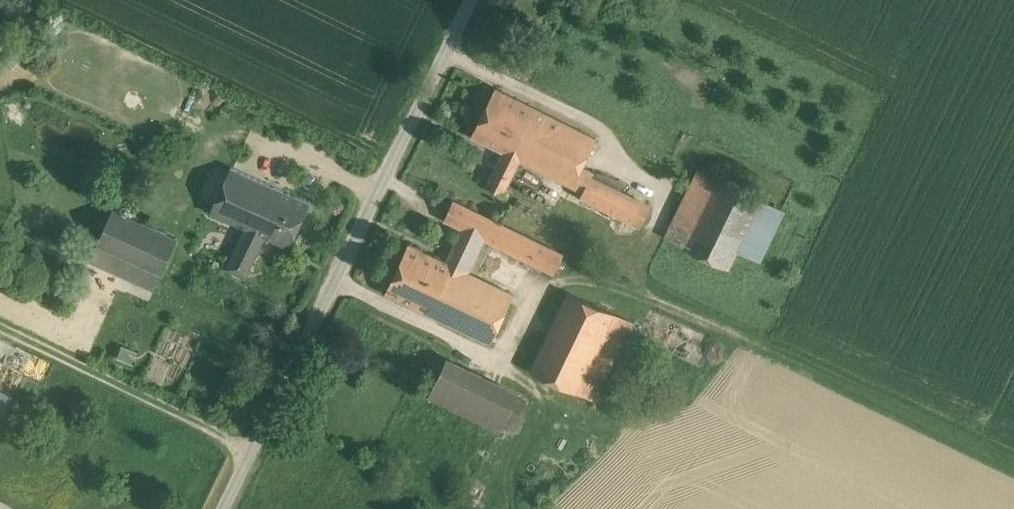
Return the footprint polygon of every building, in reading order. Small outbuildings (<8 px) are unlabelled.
[(530,106),(494,88),(471,136),(507,153),(530,106)] [(597,138),(530,106),(507,153),(522,160),(574,185),(583,166),(597,138)] [(522,160),(507,153),(492,185),(506,192),(522,160)] [(651,202),(593,174),(594,171),(583,166),(574,185),(584,190),(580,197),(640,226),(651,202)] [(697,169),(665,236),(686,247),(719,179),(697,169)] [(231,170),(210,213),(245,230),(266,187),(231,170)] [(762,200),(719,179),(686,247),(730,267),(739,249),(762,200)] [(266,187),(245,230),(263,238),(286,249),(307,206),(266,187)] [(461,227),(446,261),(470,272),(485,240),(554,272),(564,252),(453,200),(444,219),(461,227)] [(762,200),(739,249),(758,258),(782,209),(762,200)] [(176,240),(114,208),(98,243),(161,274),(176,240)] [(245,230),(225,270),(243,279),(263,238),(245,230)] [(161,274),(98,243),(91,260),(154,290),(161,274)] [(446,261),(409,244),(386,293),(423,310),(446,261)] [(470,272),(446,261),(423,310),(491,342),(514,293),(470,272)] [(633,322),(568,290),(529,370),(594,401),(619,350),(633,322)] [(633,322),(619,350),(630,356),(644,327),(633,322)] [(122,345),(118,357),(133,363),(137,350),(122,345)] [(519,392),(448,357),(429,396),(500,431),(502,428),(518,396),(519,392)] [(518,396),(502,428),(513,433),(528,401),(518,396)]
